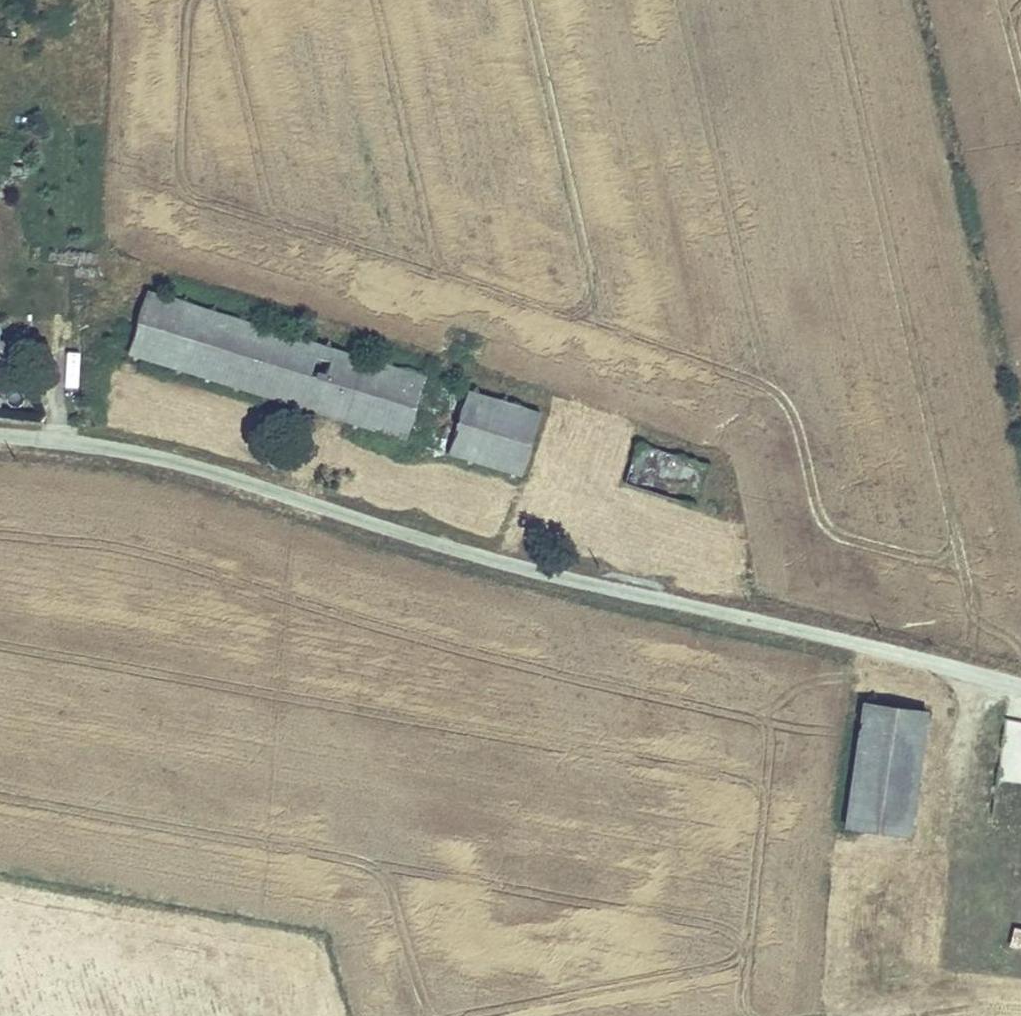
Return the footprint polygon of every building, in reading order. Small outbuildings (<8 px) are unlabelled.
[(148,294),(128,356),(269,398),(516,470),(536,408),(175,303),(148,294)] [(642,448),(628,487),(687,505),(700,464),(642,448)] [(882,707),(842,702),(830,820),(893,827),(898,775),(874,768),(882,707)] [(904,709),(882,707),(874,768),(898,775),(904,709)] [(1007,947),(1020,951),(1020,929),(1013,927),(1007,947)]
